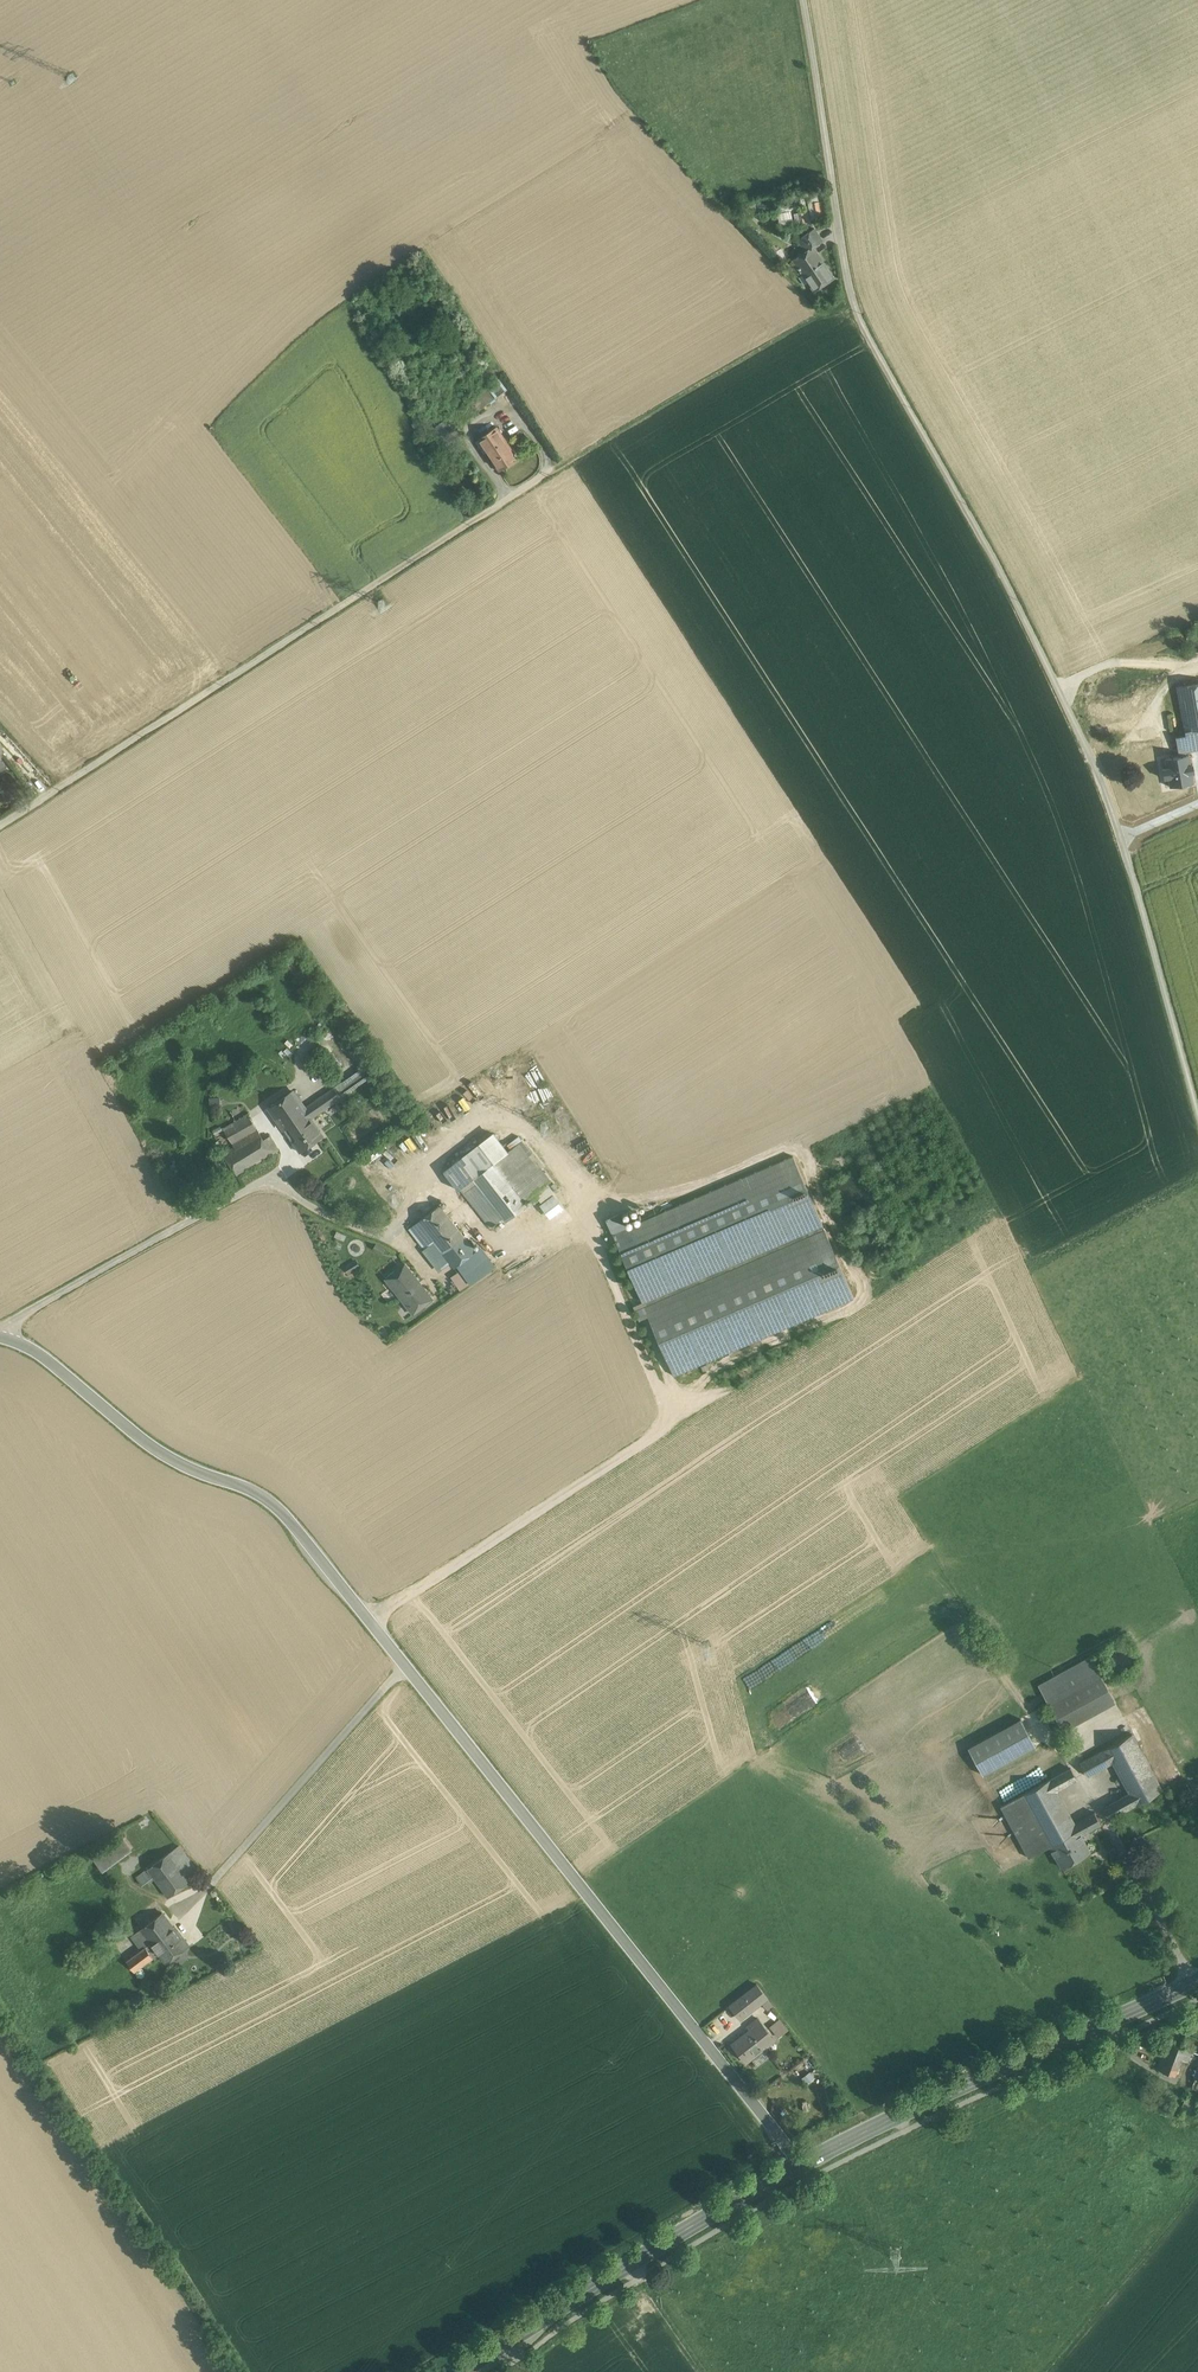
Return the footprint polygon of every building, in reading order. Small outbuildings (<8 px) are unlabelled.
[(800,199),(784,203),(785,208),(802,203),(800,199)] [(819,201),(813,202),(816,219),(822,218),(819,201)] [(815,228),(798,239),(806,251),(813,246),(814,247),(823,241),(815,228)] [(814,247),(813,246),(806,251),(793,260),(803,276),(803,275),(814,292),(834,278),(814,247)] [(494,386),(494,391),(505,390),(504,379),(494,380),(495,386),(494,386)] [(497,397),(488,387),(481,392),(489,403),(497,397)] [(481,392),(466,403),(474,414),(489,403),(481,392)] [(466,403),(450,415),(458,426),(474,414),(466,403)] [(458,426),(450,415),(441,422),(449,433),(458,426)] [(449,433),(441,422),(430,430),(441,446),(453,439),(449,433)] [(510,446),(497,426),(479,438),(488,451),(494,461),(493,461),(499,471),(517,459),(509,447),(510,446)] [(488,451),(479,438),(475,440),(484,453),(488,451)] [(1197,621),(1192,625),(1188,630),(1187,637),(1189,643),(1192,649),(1197,652),(1197,621)] [(1177,686),(1185,733),(1197,731),(1197,683),(1177,686)] [(1185,733),(1186,735),(1176,736),(1179,752),(1197,749),(1197,731),(1185,733)] [(1174,755),(1144,760),(1149,785),(1178,779),(1174,755)] [(368,1066),(306,1109),(313,1119),(375,1076),(368,1066)] [(294,1091),(269,1109),(301,1154),(326,1137),(313,1119),(306,1109),(294,1091)] [(251,1116),(225,1130),(235,1148),(225,1154),(237,1175),(281,1151),(273,1136),(265,1141),(251,1116)] [(546,1181),(515,1142),(506,1148),(538,1187),(546,1181)] [(506,1148),(461,1185),(492,1224),(512,1207),(513,1207),(524,1199),(524,1198),(538,1187),(506,1148)] [(614,1231),(676,1375),(855,1298),(793,1154),(614,1231)] [(541,1190),(547,1198),(540,1203),(551,1217),(566,1206),(549,1184),(541,1190)] [(529,1206),(524,1199),(513,1207),(512,1207),(518,1215),(529,1206)] [(478,1249),(439,1202),(410,1226),(438,1261),(446,1254),(456,1266),(478,1249)] [(433,1298),(405,1263),(386,1278),(415,1312),(433,1298)] [(452,1275),(461,1289),(471,1282),(462,1269),(452,1275)] [(449,1292),(458,1289),(454,1278),(445,1282),(449,1292)] [(1088,1658),(1036,1687),(1046,1706),(1099,1677),(1088,1658)] [(1099,1677),(1046,1706),(1061,1732),(1113,1704),(1099,1677)] [(1021,1718),(968,1747),(983,1775),(1035,1746),(1021,1718)] [(1127,1795),(1103,1808),(1109,1819),(1161,1791),(1131,1737),(1079,1765),(1086,1778),(1111,1765),(1127,1795)] [(1068,1771),(1048,1782),(1054,1792),(1074,1782),(1068,1771)] [(1054,1792),(1048,1782),(1020,1797),(1048,1849),(1050,1852),(1078,1836),(1072,1825),(1054,1792)] [(1048,1849),(1020,1797),(998,1809),(1026,1861),(1048,1849)] [(1092,1815),(1072,1825),(1078,1836),(1098,1825),(1092,1815)] [(120,1833),(90,1855),(102,1870),(131,1848),(120,1833)] [(1078,1836),(1050,1852),(1060,1871),(1088,1855),(1078,1836)] [(179,1845),(147,1868),(154,1878),(168,1897),(199,1873),(179,1845)] [(147,1868),(136,1877),(142,1885),(147,1881),(148,1883),(154,1878),(147,1868)] [(162,1913),(141,1929),(151,1943),(159,1953),(166,1962),(189,1945),(182,1936),(180,1937),(162,1913)] [(141,1929),(131,1936),(142,1949),(151,1943),(141,1929)] [(142,1949),(127,1961),(134,1971),(159,1953),(151,1943),(142,1949)] [(757,1984),(744,1995),(749,2001),(736,2011),(741,2018),(767,1997),(757,1984)] [(744,1995),(731,2005),(736,2011),(749,2001),(744,1995)] [(750,2029),(732,2043),(747,2062),(775,2040),(757,2017),(747,2025),(750,2029)] [(1185,2036),(1181,2047),(1192,2051),(1196,2040),(1185,2036)] [(1181,2047),(1167,2041),(1157,2068),(1175,2075),(1181,2059),(1188,2061),(1192,2051),(1181,2047)] [(1185,2099),(1180,2110),(1196,2116),(1197,2110),(1197,2104),(1185,2099)]
